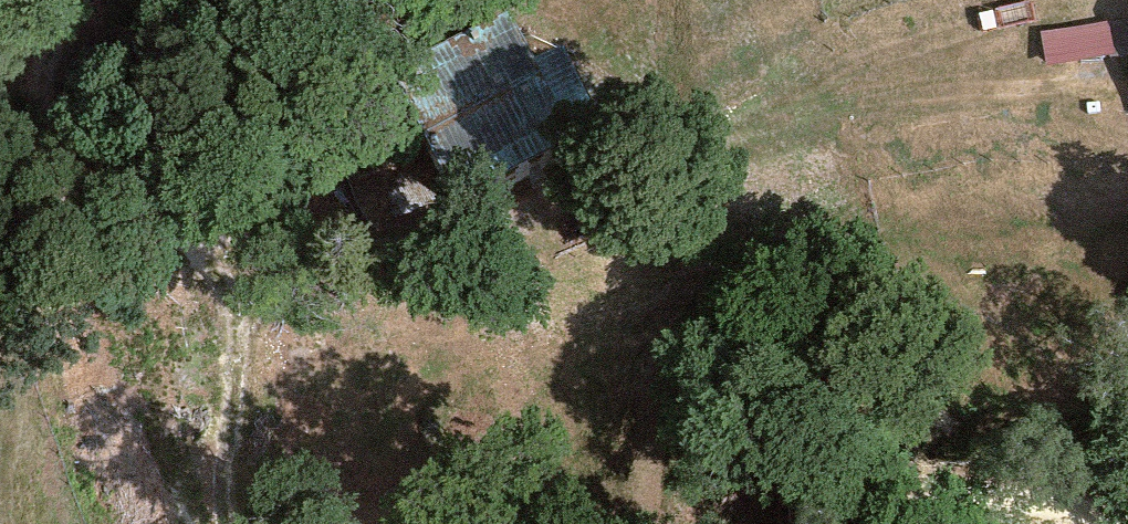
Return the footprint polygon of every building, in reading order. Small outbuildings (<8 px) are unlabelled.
[(1040,31),(1046,68),(1127,55),(1127,17),(1040,31)] [(510,32),(398,88),(462,214),(577,156),(567,136),(594,122),(564,63),(534,78),(510,32)]
